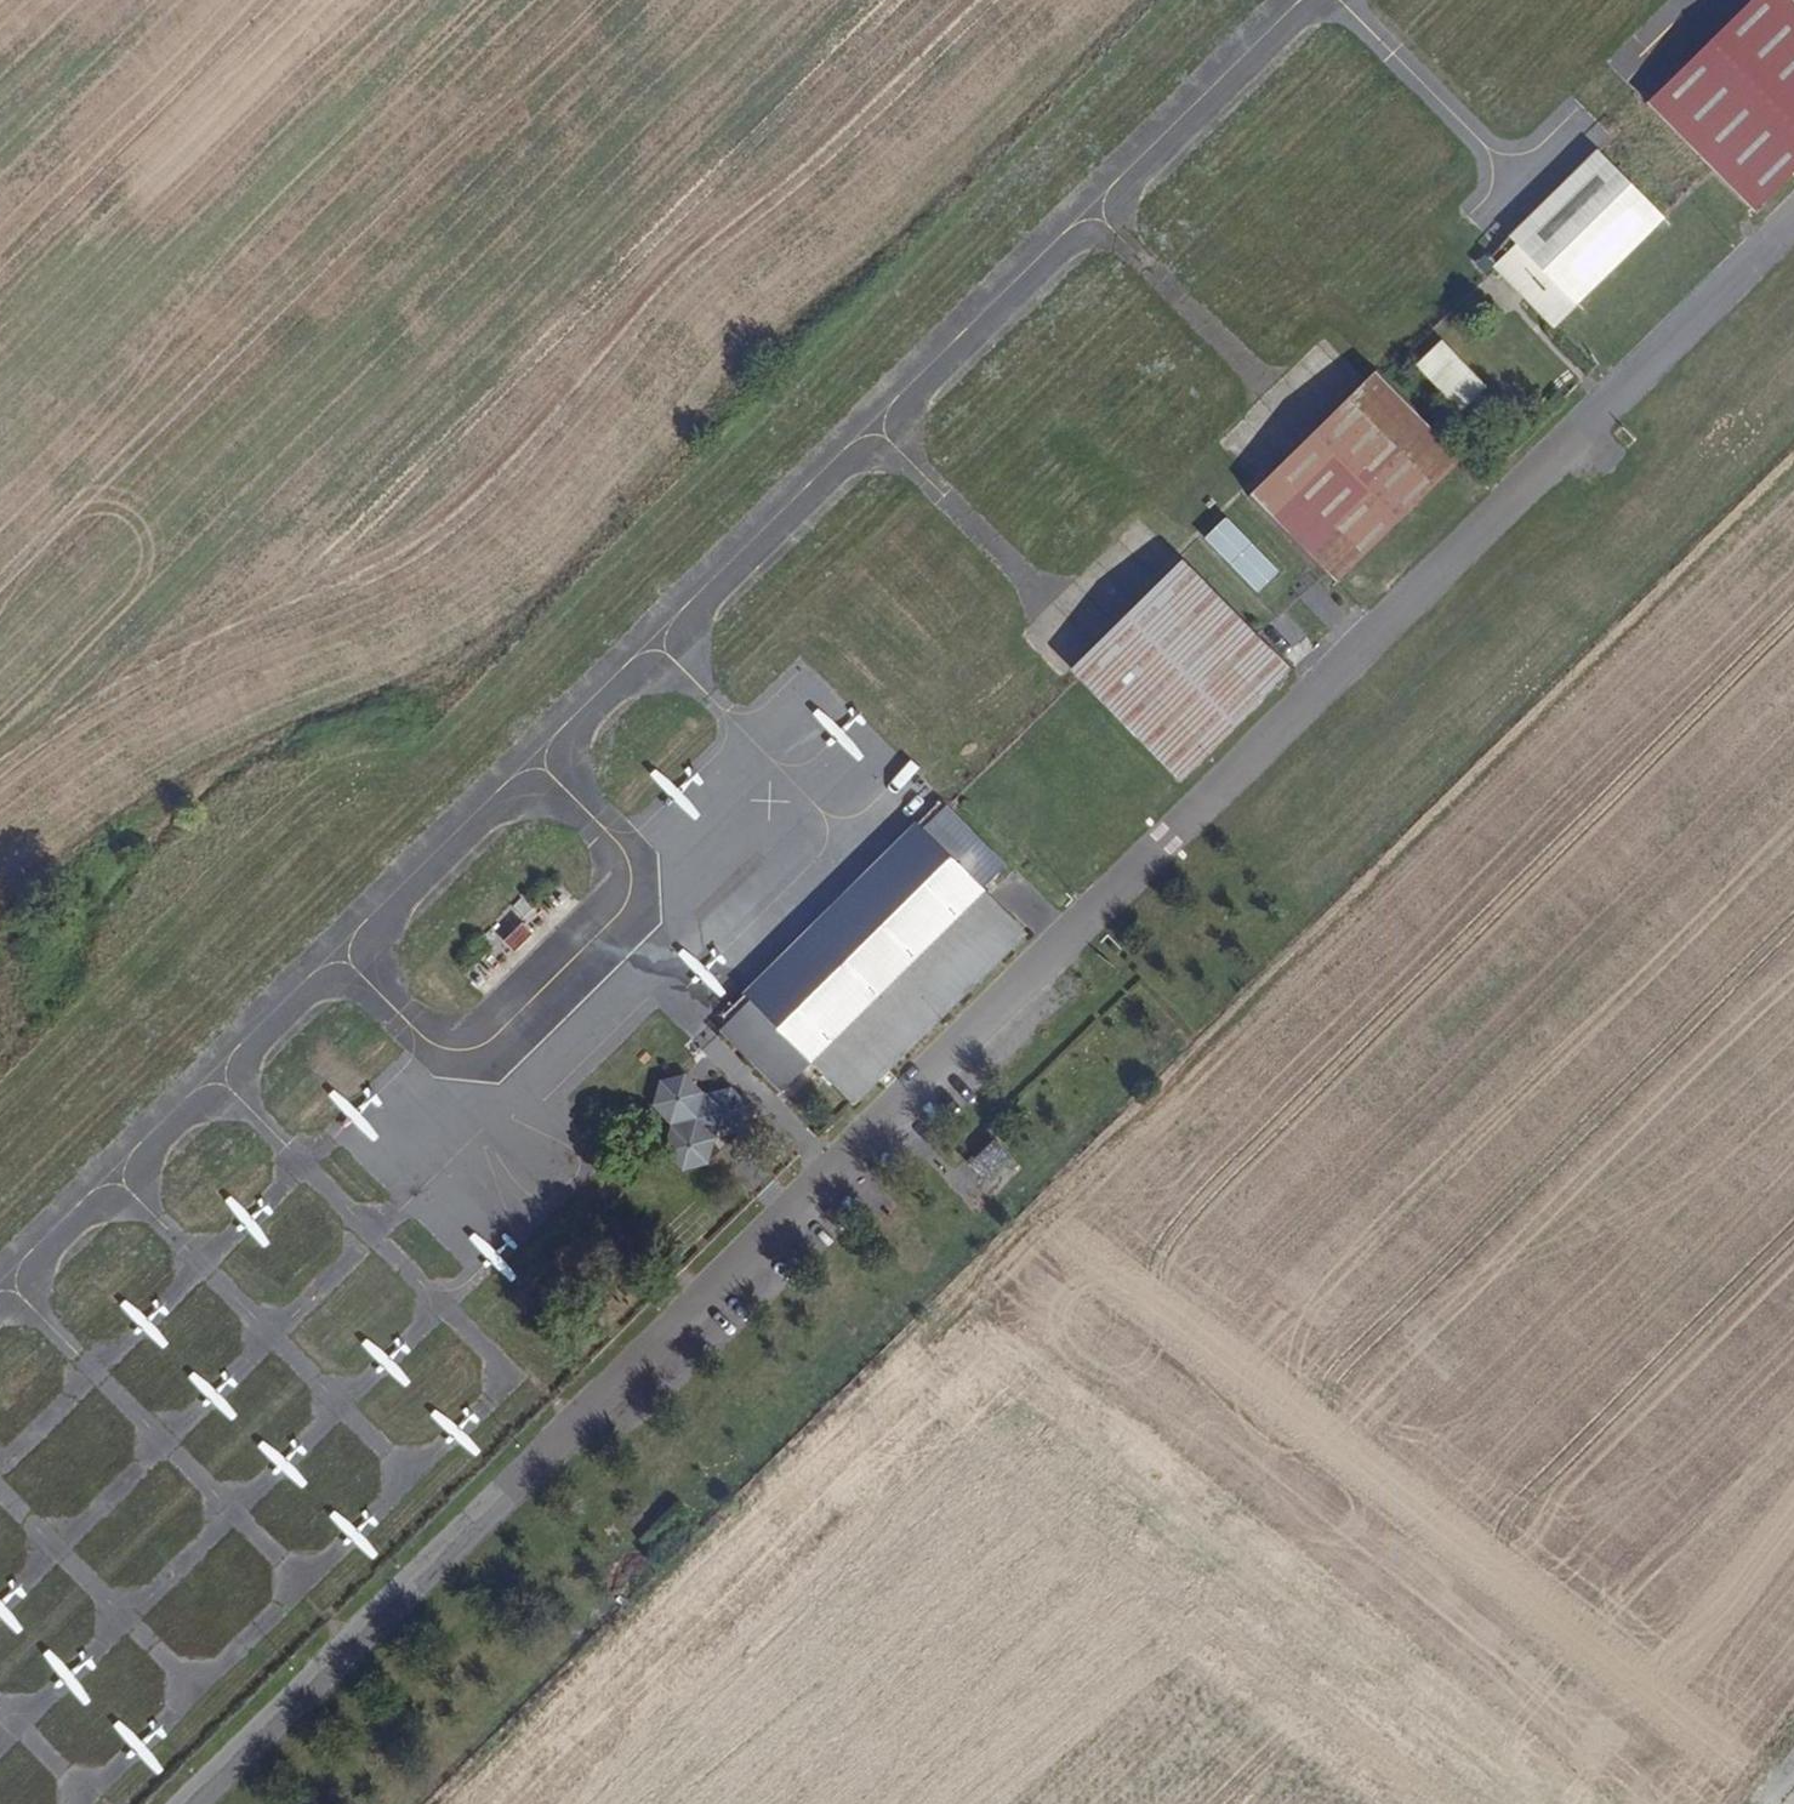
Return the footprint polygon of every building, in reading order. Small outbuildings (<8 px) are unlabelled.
[(1640,106),(1708,174),(1747,214),(1793,167),(1793,0),(1746,0),(1640,106)] [(1663,216),(1595,149),(1508,238),(1515,245),(1503,258),(1494,266),(1556,326),(1663,216)] [(1445,351),(1425,371),(1460,407),(1480,387),(1445,351)] [(1381,377),(1373,370),(1367,376),(1258,484),(1251,491),(1342,582),(1464,460),(1381,377)] [(1290,670),(1180,558),(1070,667),(1081,677),(1181,779),(1290,670)] [(1034,929),(990,886),(1012,863),(951,803),(930,825),(924,819),(752,992),(757,997),(726,1028),(787,1089),(815,1061),(855,1101),(1034,929)] [(748,1106),(732,1091),(709,1097),(686,1079),(667,1083),(657,1106),(658,1111),(674,1126),(677,1132),(670,1153),(686,1168),(706,1161),(716,1138),(723,1133),(740,1130),(748,1106)]
